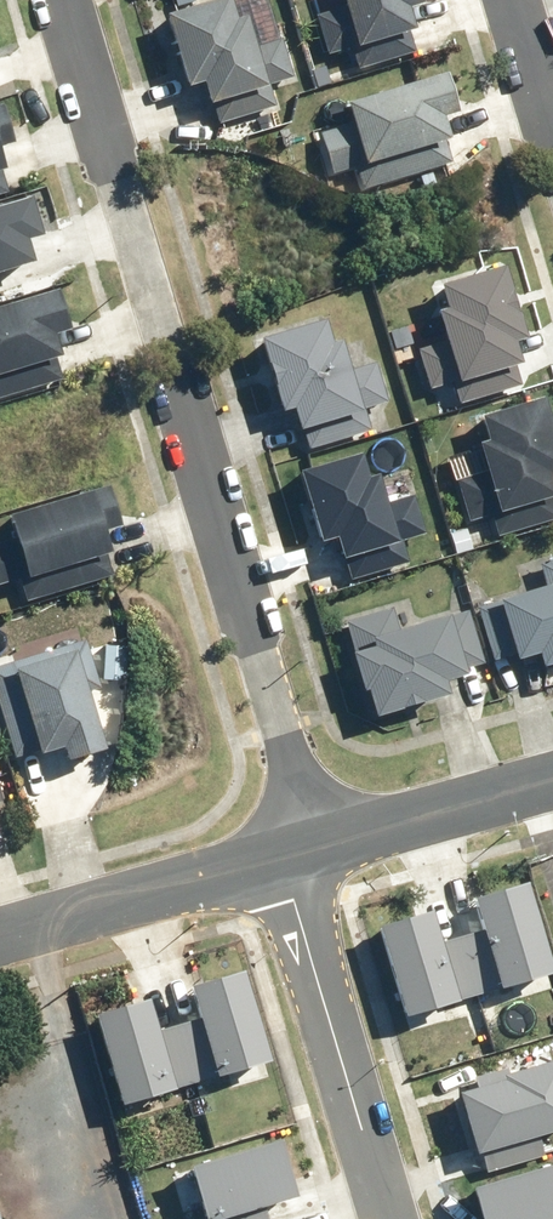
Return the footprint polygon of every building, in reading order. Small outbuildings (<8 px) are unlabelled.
[(158,10),(180,92),(196,87),(201,105),(236,96),(242,118),(276,109),(269,85),(292,79),(281,37),(248,46),(240,16),(227,19),(222,0),(191,0),(158,10)] [(415,0),(334,0),(337,10),(312,18),(324,56),(347,48),(354,72),(413,53),(399,11),(417,5),(415,0)] [(450,116),(439,77),(340,106),(346,126),(317,134),(329,176),(354,169),(360,189),(449,164),(436,120),(450,116)] [(0,208),(0,273),(27,266),(21,243),(35,239),(25,201),(0,208)] [(496,265),(430,283),(438,314),(428,317),(433,337),(411,343),(426,394),(524,368),(496,265)] [(0,306),(0,401),(60,382),(46,337),(65,331),(51,290),(0,306)] [(384,405),(372,364),(347,371),(338,340),(326,344),(320,321),(251,340),(272,418),(285,414),(290,434),(343,419),(346,432),(368,426),(364,411),(384,405)] [(482,451),(471,454),(477,478),(453,483),(462,520),(552,499),(552,457),(539,399),(473,414),(482,451)] [(363,477),(358,457),(291,474),(310,547),(327,543),(332,561),(420,538),(412,507),(418,505),(408,465),(363,477)] [(100,484),(0,513),(0,527),(5,543),(0,544),(0,584),(18,579),(19,583),(106,557),(100,536),(114,531),(100,484)] [(489,671),(526,661),(528,670),(552,663),(552,556),(535,561),(541,585),(471,603),(489,671)] [(350,652),(341,654),(352,696),(360,694),(366,717),(443,698),(440,686),(462,680),(460,671),(481,666),(467,610),(415,623),(409,598),(340,616),(350,652)] [(79,639),(0,667),(0,732),(12,767),(54,753),(57,765),(101,750),(82,696),(96,691),(79,639)] [(392,937),(418,1031),(457,1020),(452,999),(499,986),(505,1006),(551,993),(523,895),(475,908),(486,944),(455,953),(446,922),(392,937)] [(105,1020),(131,1114),(171,1103),(165,1083),(213,1069),(218,1089),(264,1077),(236,978),(188,991),(199,1028),(168,1036),(159,1005),(105,1020)] [(463,1105),(478,1166),(543,1150),(540,1139),(552,1136),(552,1065),(501,1078),(505,1095),(463,1105)] [(202,1218),(261,1218),(260,1216),(292,1207),(275,1140),(187,1163),(202,1218)] [(471,1191),(479,1218),(552,1218),(552,1167),(471,1191)]
